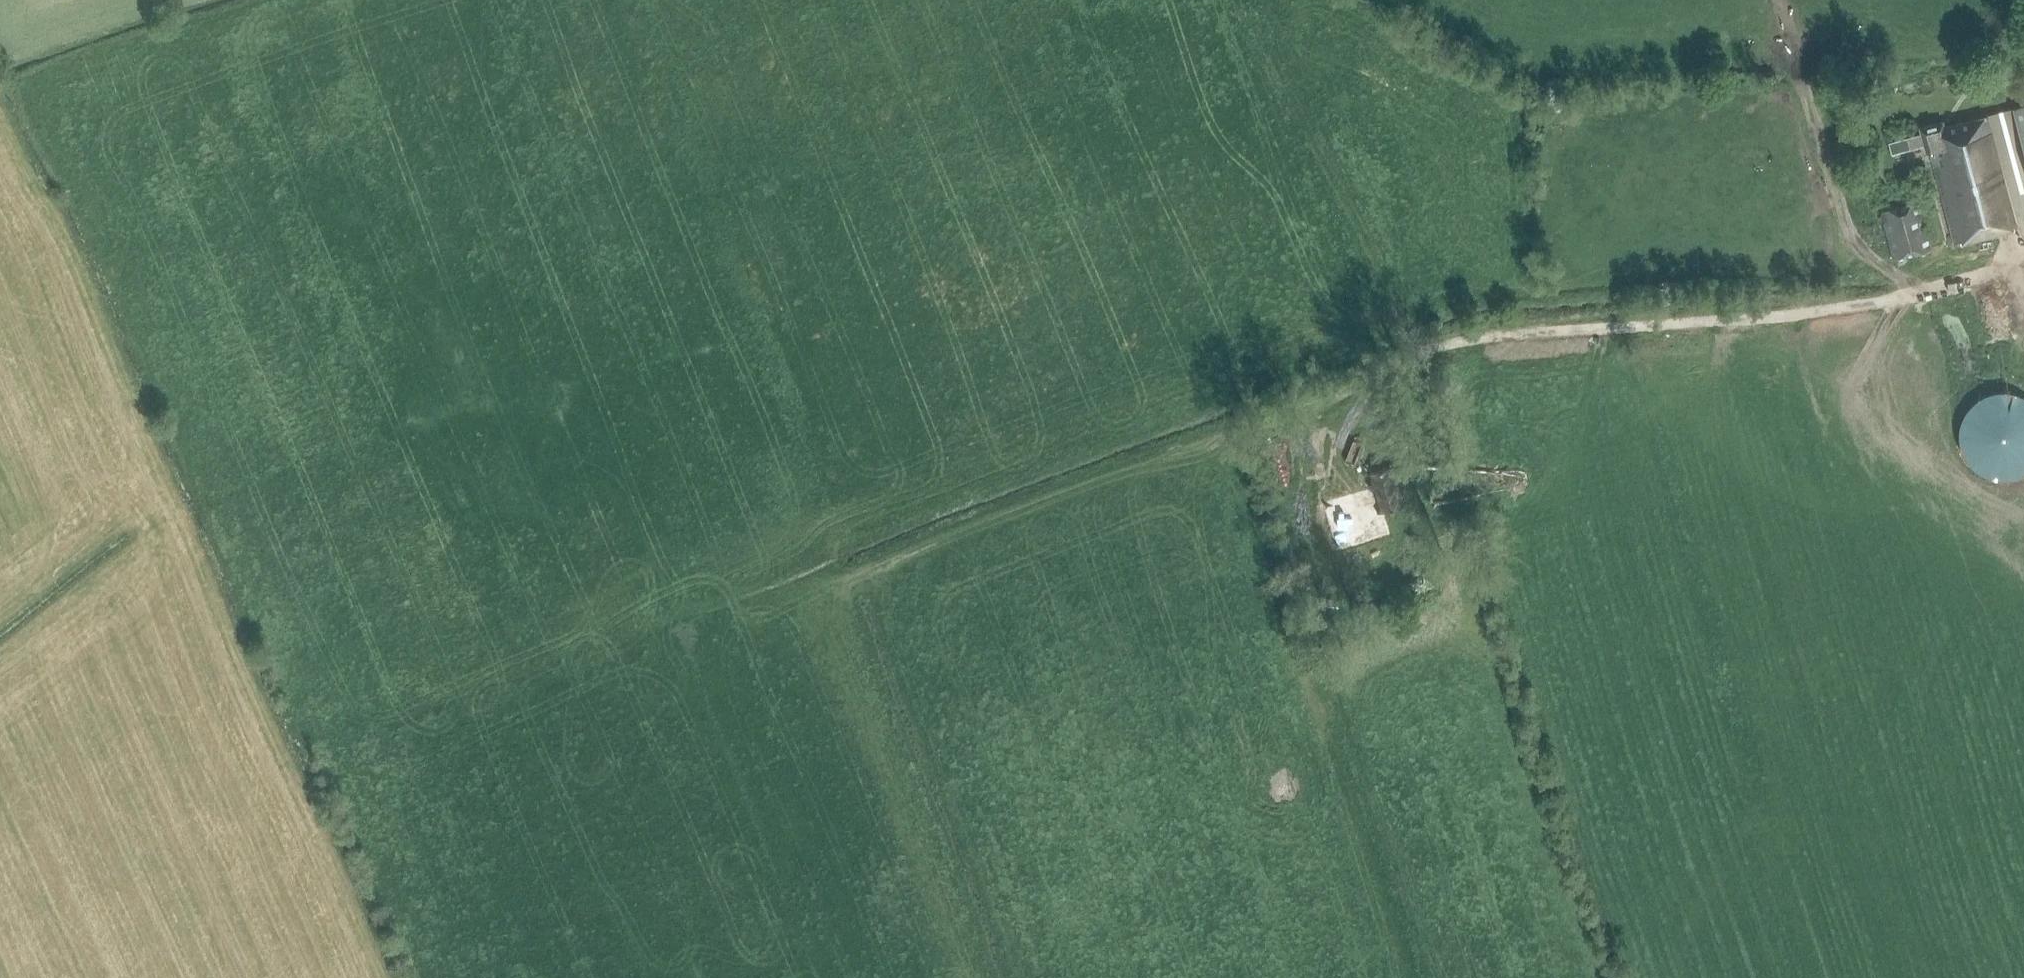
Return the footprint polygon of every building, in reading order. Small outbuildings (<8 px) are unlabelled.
[(1990,115),(1990,116),(1945,128),(1943,122),(1920,128),(1921,133),(1888,142),(1891,154),(1925,145),(1927,153),(1930,152),(1955,244),(2019,227),(2021,231),(2023,230),(2023,106),(1990,115)] [(1930,249),(1918,201),(1879,211),(1891,259),(1930,249)] [(1958,435),(1959,447),(1964,457),(1971,467),(1980,474),(1991,478),(2002,480),(2014,478),(2023,474),(2023,397),(2014,393),(2002,391),(1991,393),(1980,397),(1971,404),(1964,413),(1959,424),(1958,435)] [(1375,516),(1403,508),(1391,466),(1369,472),(1372,485),(1369,486),(1371,494),(1369,494),(1375,516)]
